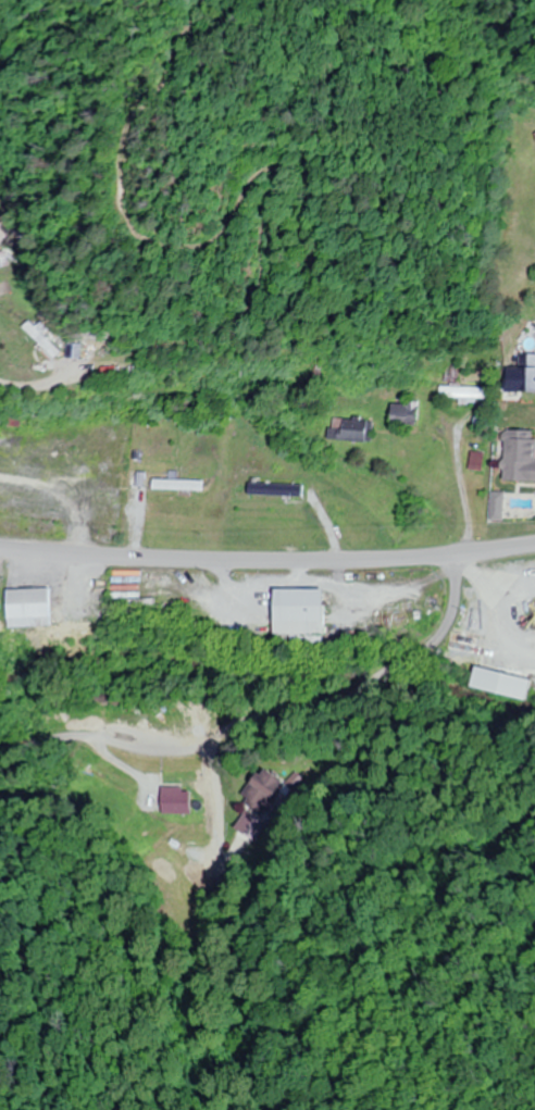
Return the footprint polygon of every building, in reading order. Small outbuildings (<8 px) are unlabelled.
[(19,326),(45,359),(53,352),(26,319),(19,326)] [(516,354),(516,367),(504,367),(504,393),(534,393),(534,354),(516,354)] [(456,398),(456,405),(484,405),(484,387),(437,387),(437,398),(456,398)] [(389,426),(415,426),(415,400),(389,400),(389,426)] [(327,439),(369,443),(371,421),(330,417),(327,439)] [(504,432),(503,482),(534,482),(534,432),(504,432)] [(205,491),(205,480),(154,480),(154,491),(205,491)] [(307,496),(307,484),(252,484),(252,496),(307,496)] [(11,627),(54,626),(54,589),(11,589),(11,627)] [(328,645),(328,589),(279,589),(279,635),(294,635),(294,645),(328,645)] [(479,651),(477,633),(450,636),(452,653),(479,651)] [(247,804),(273,817),(292,780),(266,767),(247,804)] [(231,854),(246,863),(272,822),(252,810),(239,831),(243,834),(231,854)]
